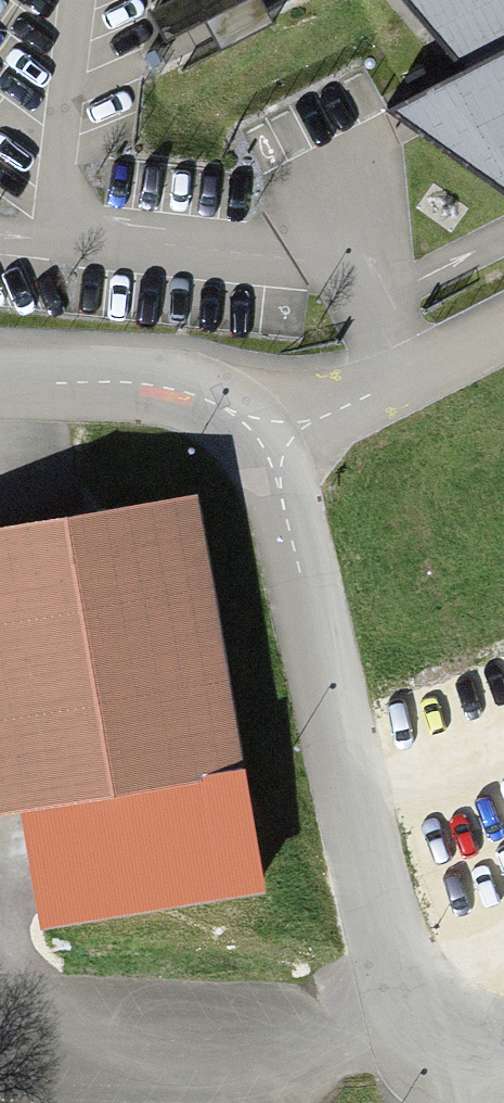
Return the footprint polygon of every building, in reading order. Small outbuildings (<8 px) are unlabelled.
[(503,199),(503,0),(361,0),(466,217),(503,199)] [(181,505),(0,539),(0,793),(2,805),(230,762),(181,505)]
